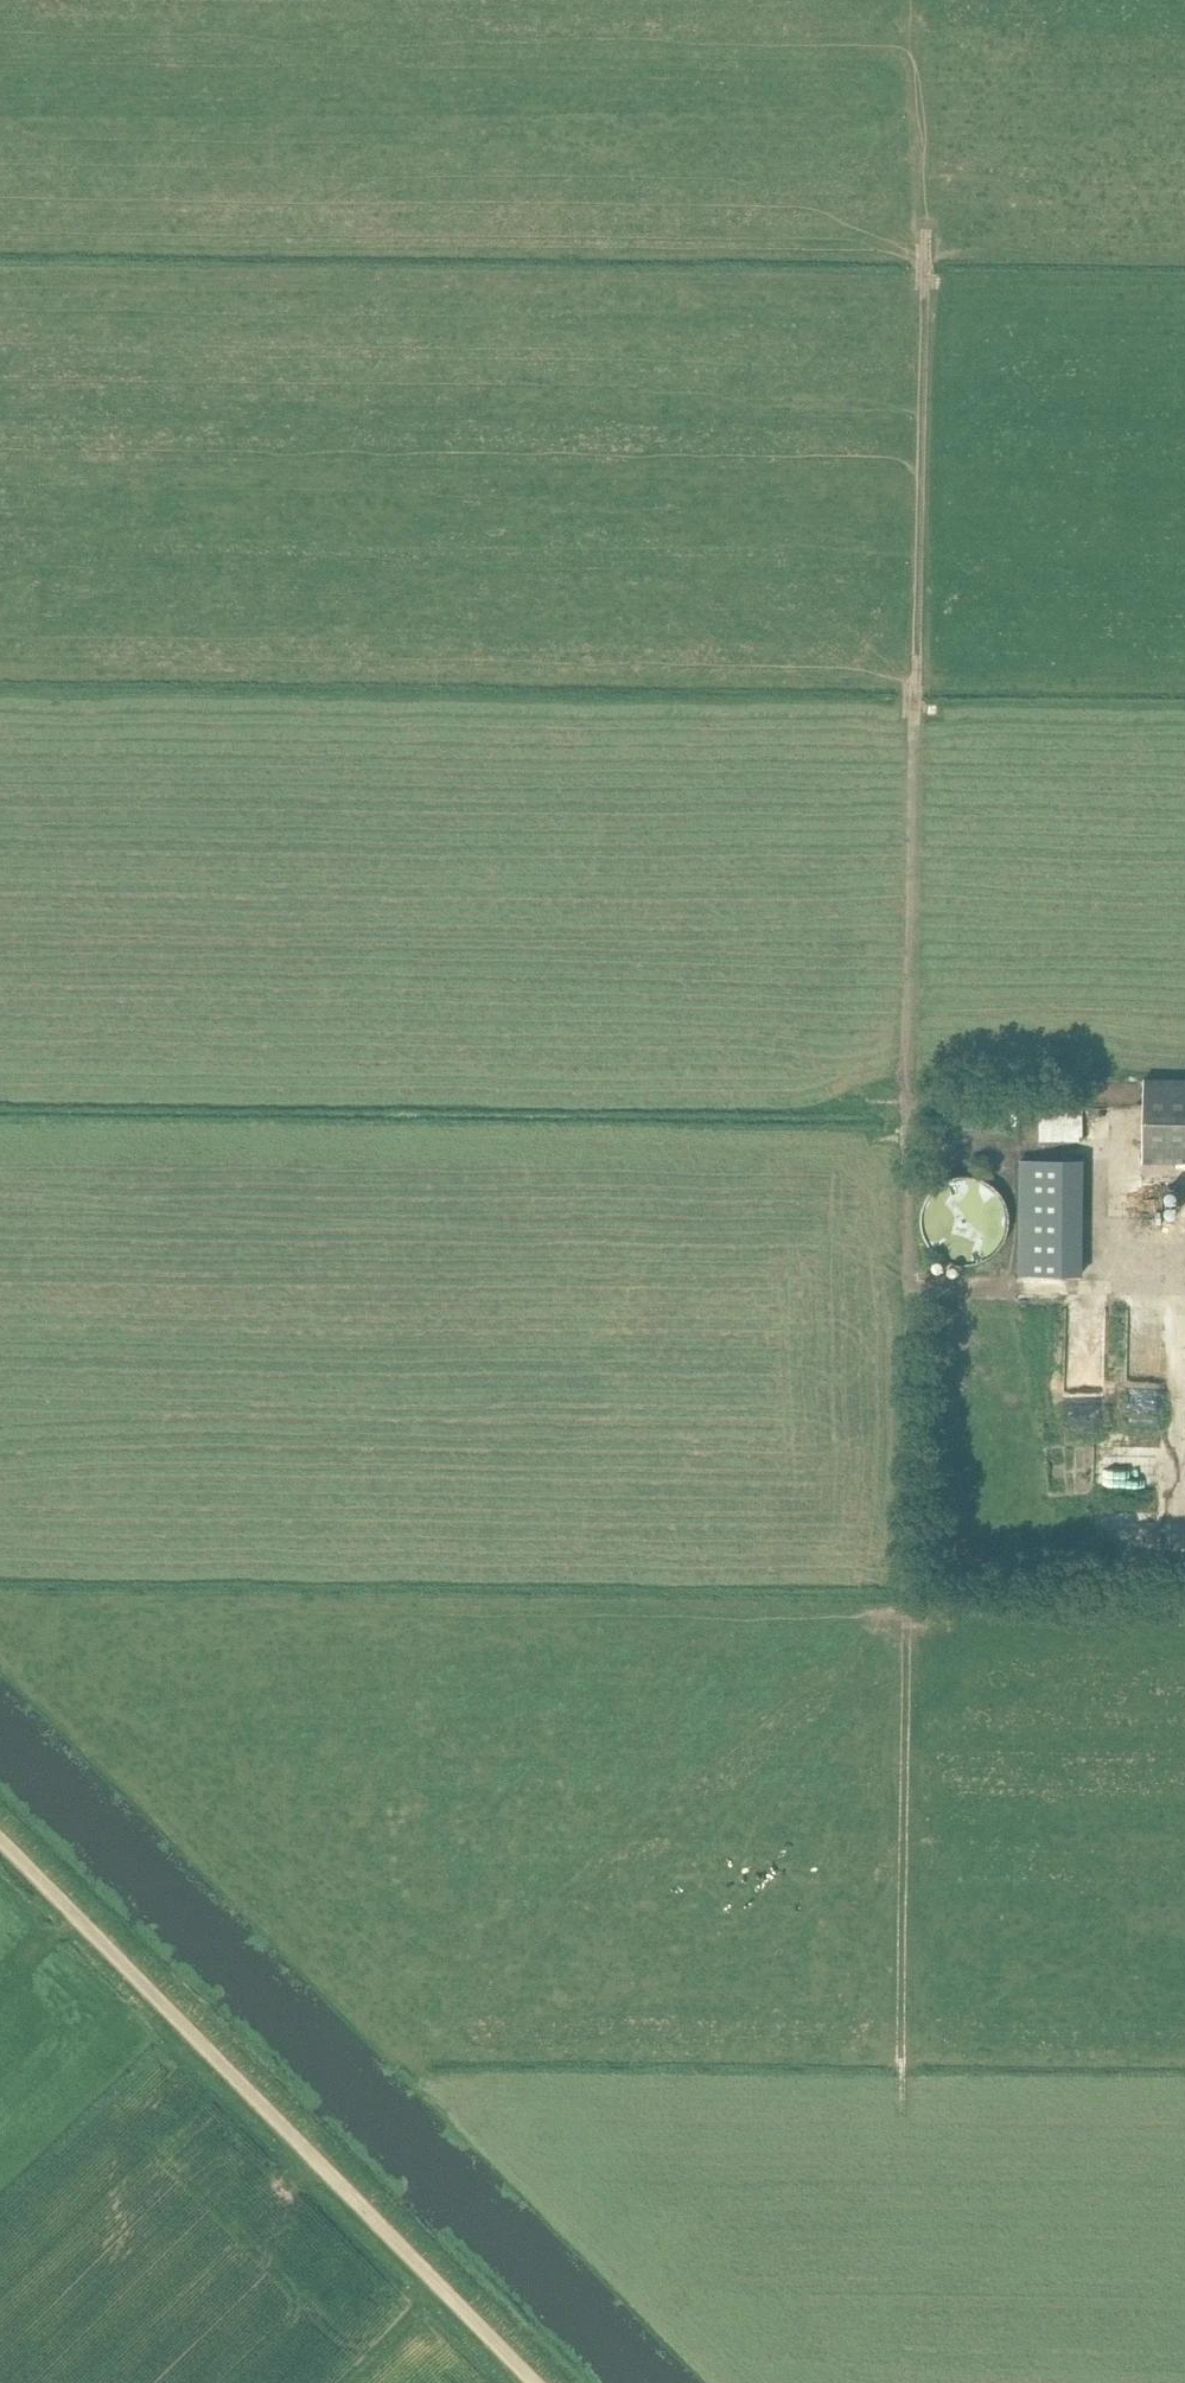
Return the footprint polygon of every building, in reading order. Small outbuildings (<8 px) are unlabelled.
[(1144,1080),(1143,1159),(1184,1160),(1184,1081),(1144,1080)] [(1077,1161),(1027,1160),(1026,1276),(1075,1277),(1077,1161)]
